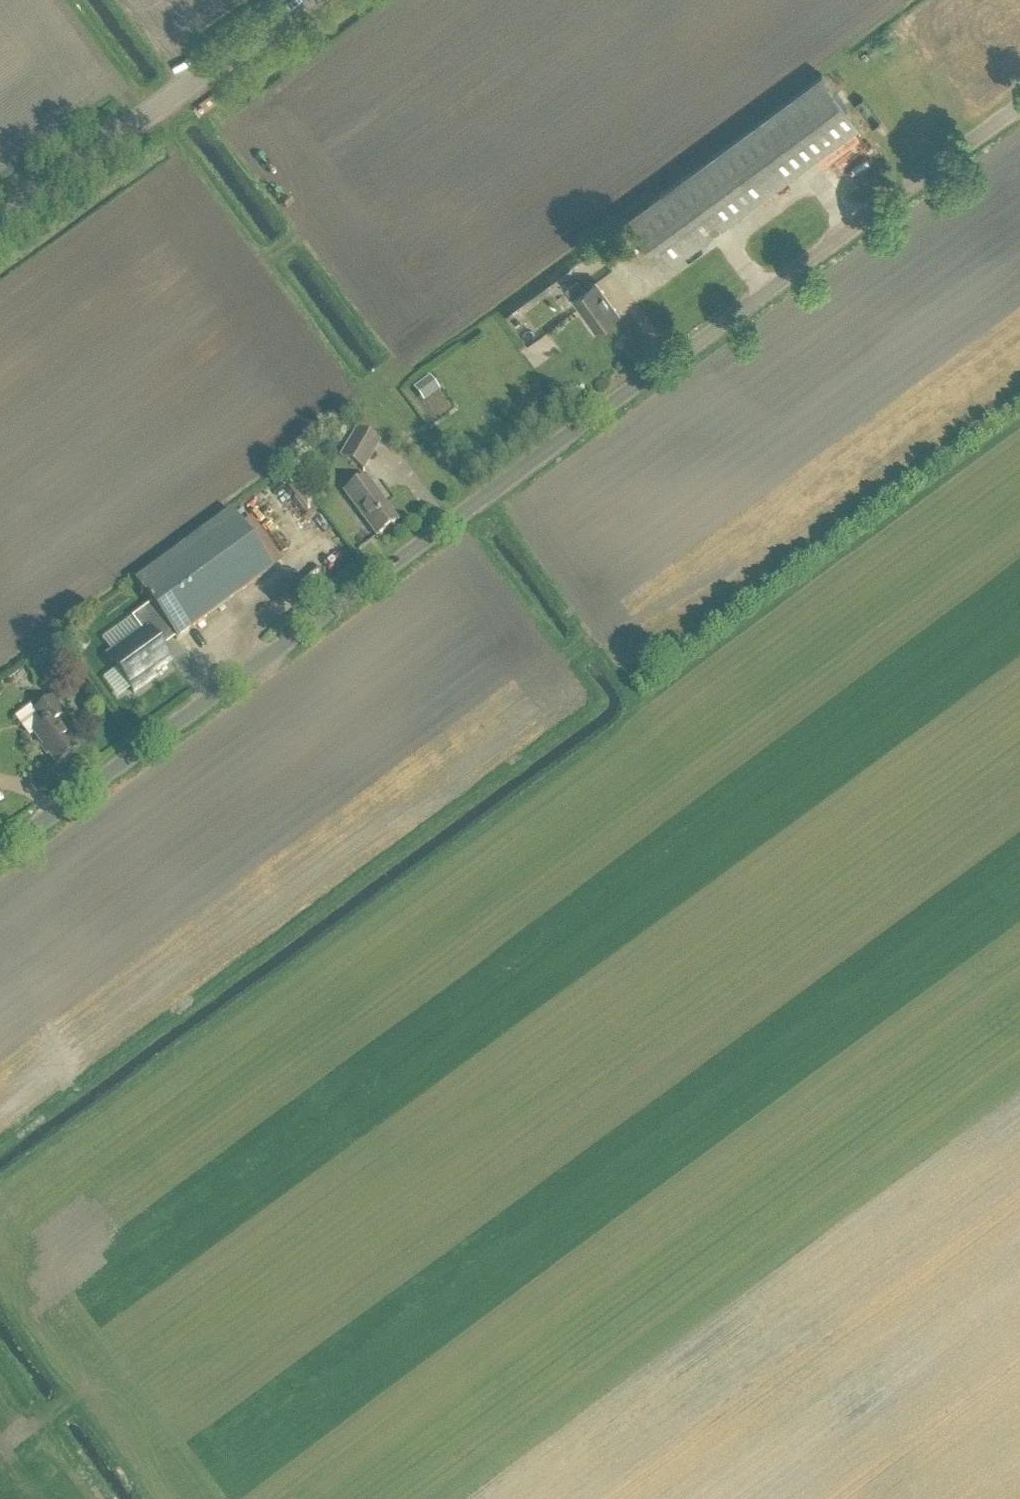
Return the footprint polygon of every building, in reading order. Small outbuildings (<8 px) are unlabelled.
[(628,216),(665,267),(860,124),(823,73),(628,216)] [(578,278),(567,285),(594,327),(618,311),(597,278),(584,287),(578,278)] [(424,393),(434,385),(429,379),(419,386),(424,393)] [(364,472),(380,444),(356,430),(339,459),(364,472)] [(314,512),(286,472),(278,478),(306,518),(314,512)] [(375,539),(398,523),(365,478),(343,495),(375,539)] [(106,658),(133,696),(157,678),(155,675),(171,663),(156,643),(169,633),(175,641),(272,570),(230,514),(134,585),(149,606),(131,620),(140,633),(106,658)] [(78,635),(70,644),(78,651),(86,642),(78,635)] [(56,724),(64,718),(52,701),(32,715),(43,729),(32,737),(55,768),(77,752),(56,724)]
